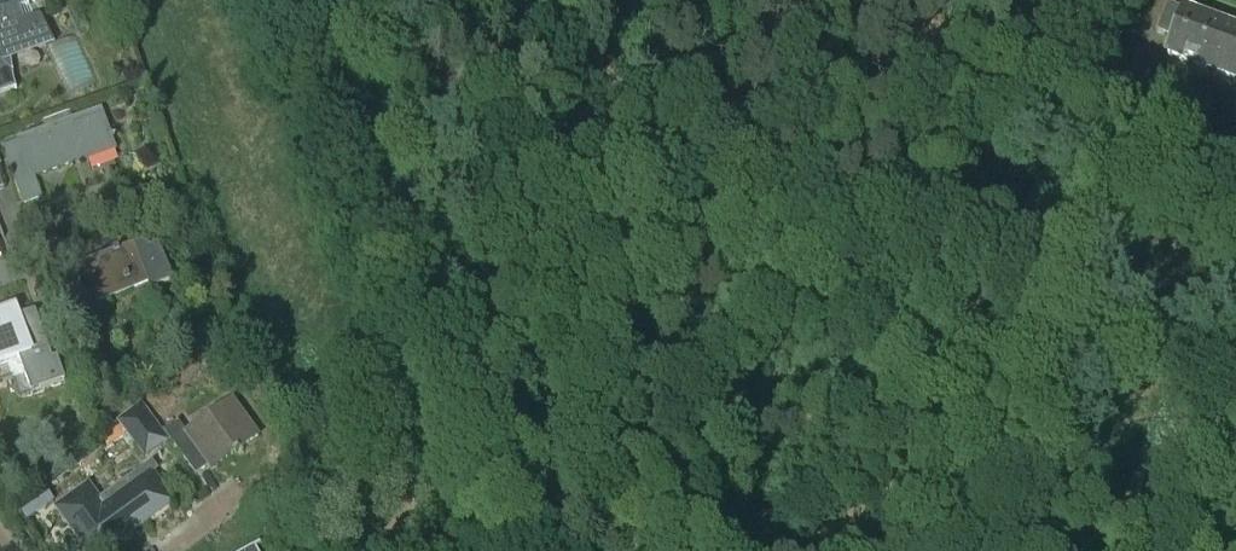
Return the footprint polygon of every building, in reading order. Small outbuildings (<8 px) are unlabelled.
[(16,89),(14,76),(12,55),(53,40),(42,18),(41,17),(39,17),(26,21),(22,9),(30,6),(27,0),(0,0),(0,95),(16,89)] [(1235,81),(1235,78),(1235,32),(1169,5),(1158,32),(1174,39),(1168,55),(1235,81)] [(101,112),(46,131),(4,146),(24,204),(42,198),(34,177),(86,159),(87,161),(115,151),(101,112)] [(84,265),(89,281),(99,277),(107,300),(148,285),(151,292),(174,283),(157,237),(162,235),(158,218),(126,224),(126,230),(129,230),(134,246),(84,265)] [(7,323),(2,312),(0,312),(0,368),(13,364),(19,362),(31,396),(66,383),(58,359),(52,361),(46,344),(62,338),(53,312),(38,317),(36,313),(7,323)] [(180,420),(165,431),(185,458),(198,449),(213,470),(260,437),(234,400),(188,432),(180,420)] [(141,409),(123,422),(134,437),(152,425),(141,409)] [(60,508),(91,550),(103,550),(173,502),(152,473),(104,507),(90,487),(60,508)] [(257,549),(268,544),(267,542),(250,550),(258,550),(257,549)]
